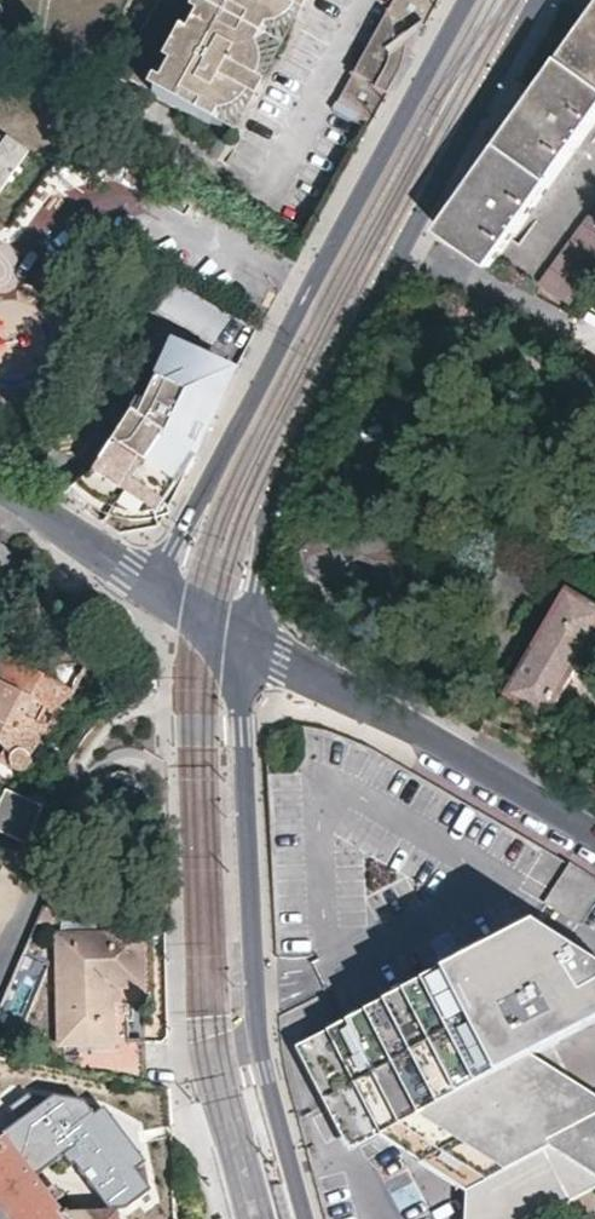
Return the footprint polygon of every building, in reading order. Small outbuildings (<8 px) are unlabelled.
[(250,102),(239,95),(247,79),(260,87),(262,80),(263,66),(261,54),(257,43),(260,39),(264,39),(274,36),(280,34),(294,25),(301,17),(288,9),(292,0),(159,0),(118,73),(210,126),(213,122),(234,116),(248,106),(250,102)] [(301,17),(304,19),(313,4),(309,2),(306,0),(292,0),(288,9),(301,17)] [(435,0),(428,0),(427,2),(424,0),(396,0),(338,107),(362,121),(359,127),(364,130),(435,0)] [(443,1),(441,0),(435,0),(364,130),(370,134),(443,1)] [(533,99),(474,182),(442,227),(494,264),(594,121),(594,12),(533,99)] [(239,95),(250,102),(255,104),(264,88),(260,87),(247,79),(239,95)] [(29,148),(6,132),(3,135),(0,133),(0,188),(29,148)] [(594,271),(594,205),(541,279),(573,302),(594,271)] [(174,278),(154,305),(176,319),(195,291),(174,278)] [(216,342),(233,314),(195,291),(176,319),(216,342)] [(187,452),(228,371),(169,341),(133,412),(127,408),(83,471),(144,513),(179,463),(187,452)] [(146,514),(144,513),(83,471),(64,481),(68,486),(74,493),(83,500),(94,507),(105,511),(117,514),(130,516),(139,515),(146,514)] [(354,562),(361,559),(363,559),(366,559),(387,569),(389,572),(391,576),(396,597),(416,600),(419,599),(422,598),(435,584),(431,564),(411,558),(405,554),(404,553),(408,548),(406,536),(401,536),(399,531),(373,524),(363,531),(356,525),(339,527),(336,538),(323,535),(306,549),(310,573),(333,582),(348,566),(354,562)] [(0,571),(13,553),(0,544),(0,571)] [(524,674),(513,692),(553,716),(594,645),(594,602),(574,589),(571,595),(552,627),(533,659),(524,674)] [(1,746),(0,748),(0,755),(13,762),(18,763),(20,764),(22,762),(24,760),(26,756),(27,752),(40,729),(42,725),(43,723),(43,721),(42,718),(41,716),(38,713),(42,706),(46,706),(59,684),(3,654),(0,660),(0,745),(1,746)] [(515,669),(524,674),(533,659),(524,654),(515,669)] [(42,725),(40,729),(49,733),(73,692),(59,684),(46,706),(42,706),(38,713),(41,716),(42,718),(43,721),(43,723),(42,725)] [(6,788),(0,803),(0,831),(25,842),(43,804),(6,788)] [(594,901),(594,885),(572,870),(551,904),(582,923),(594,901)] [(83,1077),(146,1087),(146,1063),(145,1042),(128,1042),(128,1022),(133,1022),(133,1006),(143,1006),(142,934),(58,937),(61,1046),(82,1045),(83,1077)] [(142,934),(143,1006),(154,1005),(151,935),(142,934)] [(531,939),(530,938),(529,938),(528,938),(527,938),(526,939),(305,1053),(352,1147),(377,1134),(379,1134),(380,1134),(382,1134),(384,1135),(472,1192),(472,1218),(544,1218),(594,1193),(594,981),(531,939)] [(87,1209),(58,1211),(3,1136),(0,1138),(0,1206),(10,1218),(95,1218),(87,1209)] [(284,1185),(275,1186),(284,1218),(293,1218),(284,1185)] [(87,1209),(95,1218),(117,1218),(117,1209),(87,1209)]
